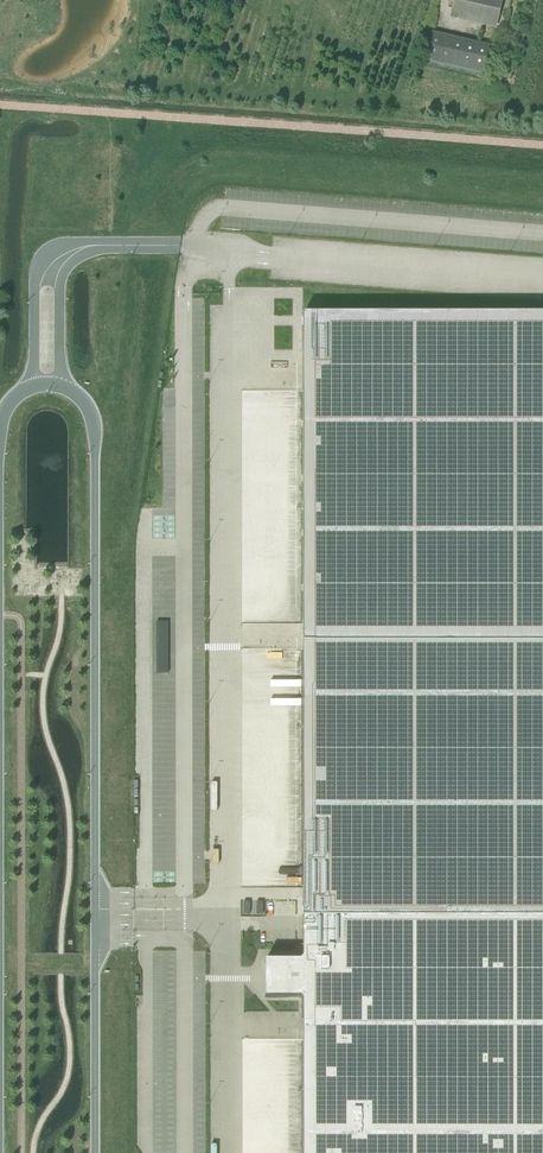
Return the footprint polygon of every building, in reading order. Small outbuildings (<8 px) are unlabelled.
[(451,14),(497,24),(503,0),(454,0),(451,14)] [(482,75),(489,47),(431,33),(425,62),(482,75)] [(319,316),(319,306),(293,306),(293,333),(303,333),(303,643),(542,643),(542,316),(319,316)] [(303,643),(303,916),(542,917),(542,643),(303,643)] [(243,886),(254,886),(254,869),(252,869),(252,859),(242,859),(243,886)] [(303,916),(303,954),(303,955),(302,956),(302,957),(302,958),(301,958),(301,959),(300,959),(300,960),(299,960),(299,961),(298,961),(297,961),(296,961),(265,961),(265,998),(295,998),(296,998),(297,998),(297,999),(298,999),(299,999),(299,1000),(300,1000),(301,1001),(301,1002),(302,1002),(302,1003),(302,1004),(303,1004),(303,1005),(303,1006),(303,1152),(542,1152),(542,917),(303,916)]
